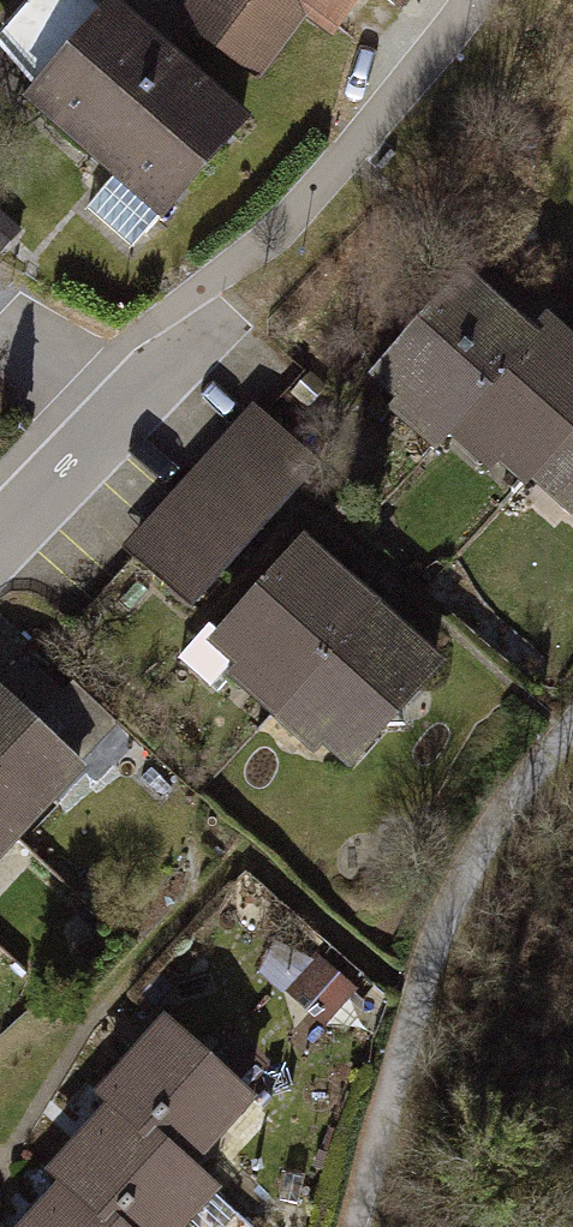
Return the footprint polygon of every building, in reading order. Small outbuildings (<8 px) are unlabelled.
[(182,36),(257,101),(303,38),(329,55),(367,0),(206,0),(182,36)] [(102,17),(10,124),(153,248),(246,141),(102,17)] [(522,356),(449,293),(347,410),(420,473),(438,452),(522,356)] [(522,356),(438,452),(509,513),(522,498),(572,439),(572,370),(537,338),(522,356)] [(249,429),(119,569),(182,627),(312,487),(249,429)] [(522,498),(572,542),(572,439),(522,498)] [(368,627),(291,560),(198,665),(275,732),(368,627)] [(438,689),(368,627),(275,732),(344,794),(438,689)] [(5,863),(69,791),(0,730),(0,859),(5,863)] [(117,1100),(199,1173),(267,1096),(173,1012),(104,1089),(117,1100)] [(58,1166),(69,1176),(127,1226),(193,1226),(223,1194),(199,1173),(117,1100),(58,1166)] [(69,1176),(23,1226),(127,1226),(69,1176)]
